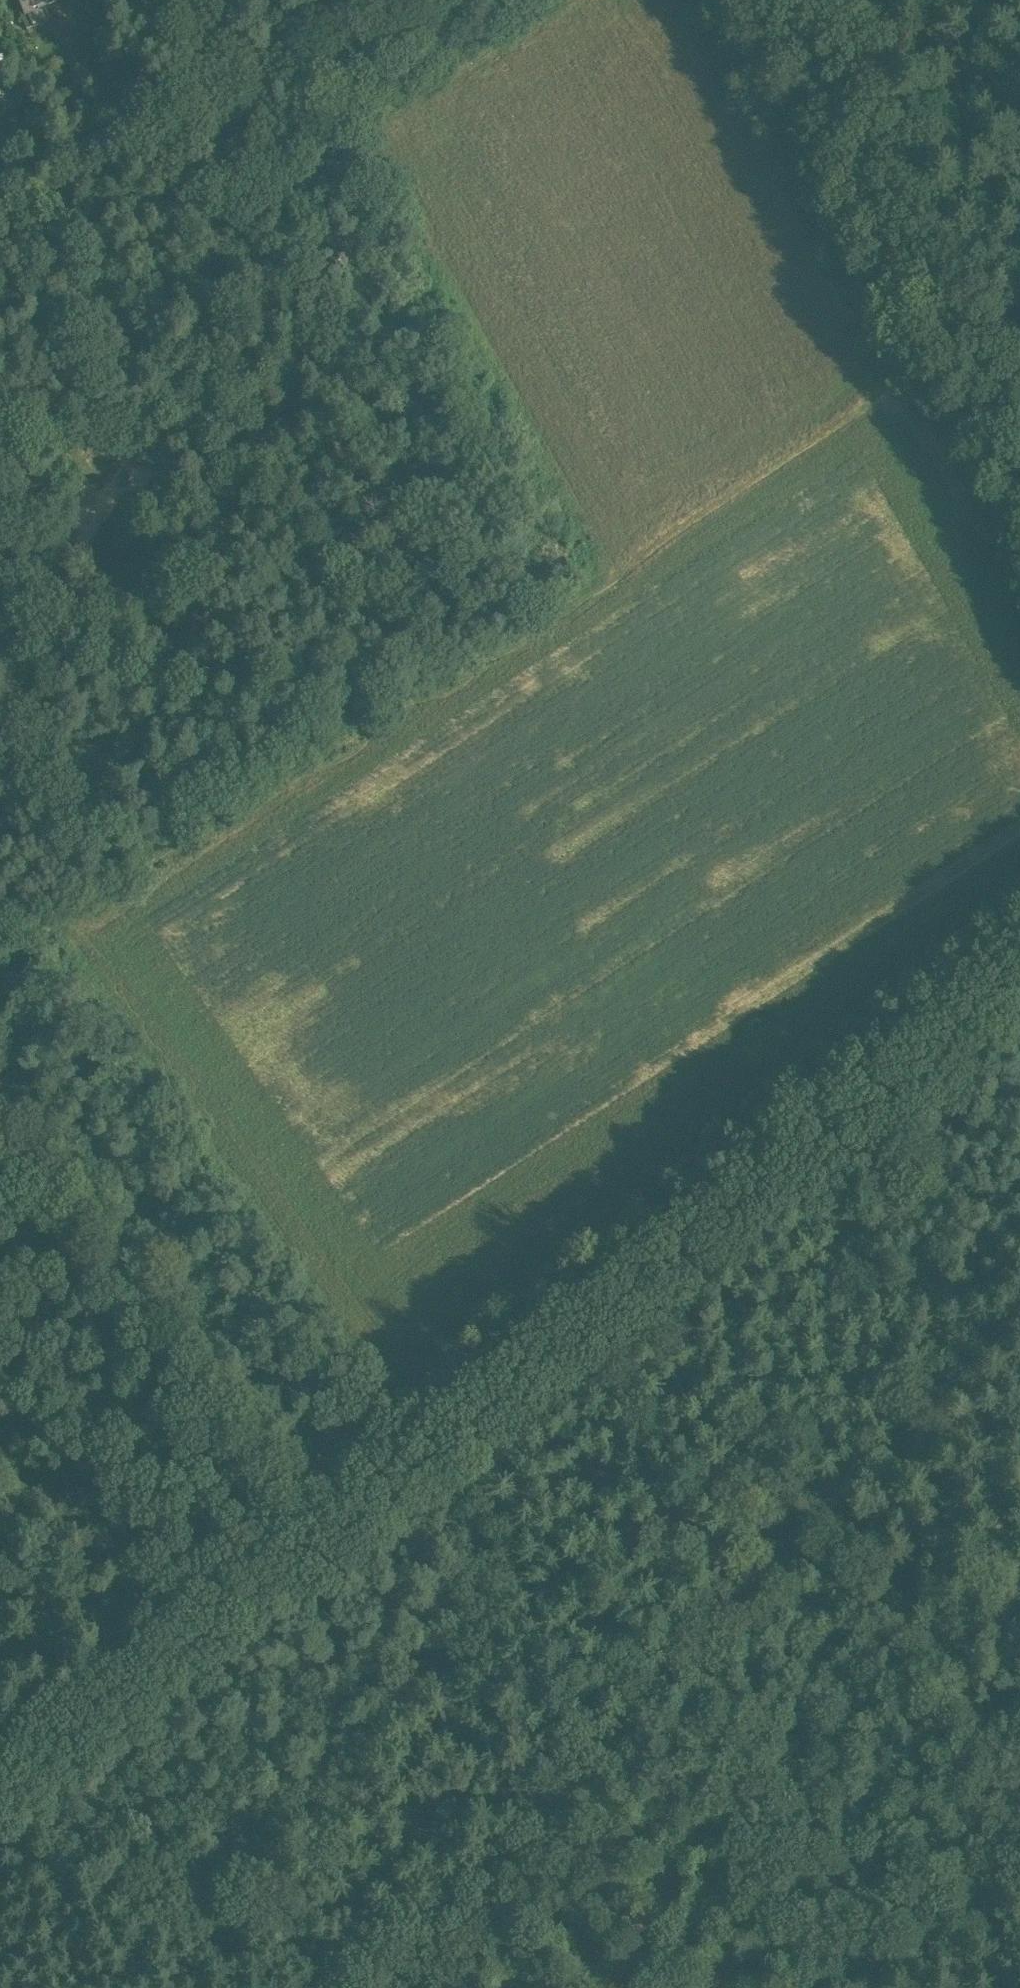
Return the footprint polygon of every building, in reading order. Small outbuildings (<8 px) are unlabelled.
[(22,6),(17,8),(27,30),(47,20),(41,7),(57,0),(19,0),(22,6)]
